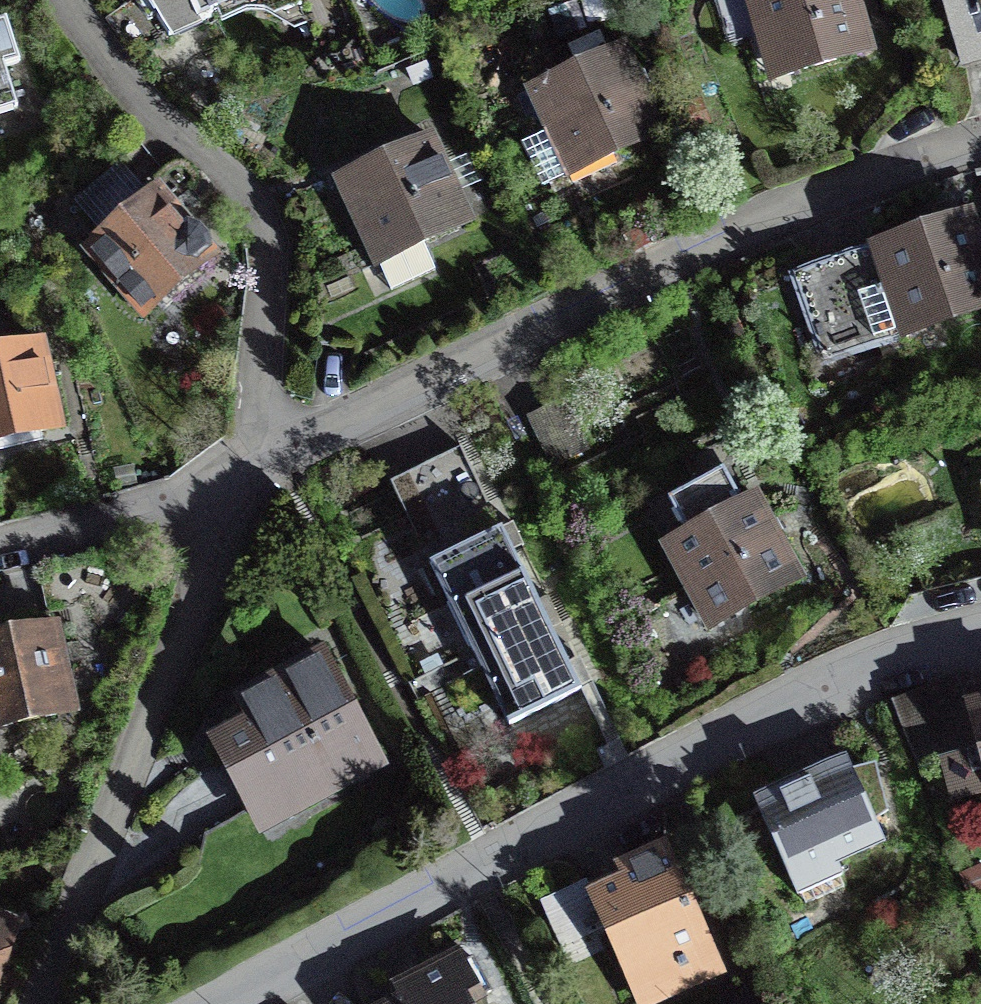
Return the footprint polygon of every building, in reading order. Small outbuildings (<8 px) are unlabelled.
[(170,34),(235,4),(245,0),(250,0),(147,0),(170,34)] [(269,2),(279,7),(286,11),(300,4),(299,0),(259,0),(269,2)] [(772,76),(869,48),(855,0),(716,0),(729,44),(760,35),(772,76)] [(961,59),(980,53),(980,0),(944,0),(961,59)] [(17,107),(4,66),(19,62),(6,20),(0,22),(0,113),(17,107)] [(623,48),(526,92),(564,176),(662,131),(623,48)] [(431,138),(340,180),(379,263),(380,262),(393,289),(436,269),(423,242),(470,220),(431,138)] [(136,207),(91,246),(124,284),(124,295),(131,303),(141,304),(147,311),(212,255),(206,249),(205,238),(199,230),(188,228),(169,205),(173,202),(162,189),(158,192),(153,190),(150,186),(132,202),(136,207)] [(969,214),(936,225),(935,223),(871,246),(876,258),(797,286),(824,361),(980,306),(980,247),(969,214)] [(0,351),(0,439),(58,426),(38,343),(0,351)] [(562,402),(533,416),(556,463),(585,449),(562,402)] [(389,480),(416,536),(490,501),(463,445),(389,480)] [(688,533),(667,545),(711,624),(799,576),(755,497),(743,503),(723,468),(668,498),(688,533)] [(502,528),(431,563),(470,643),(541,608),(502,528)] [(581,689),(541,608),(470,643),(510,724),(581,689)] [(70,710),(52,626),(0,637),(0,725),(70,710)] [(214,742),(252,813),(296,789),(302,801),(383,759),(327,654),(238,701),(250,724),(214,742)] [(971,709),(980,749),(980,707),(971,709)] [(859,784),(846,755),(753,797),(792,881),(886,838),(876,819),(890,809),(882,777),(859,784)] [(644,1003),(645,1003),(695,982),(679,948),(703,937),(663,849),(620,868),(626,881),(595,895),(644,1003)] [(0,926),(0,952),(8,930),(0,926)] [(445,963),(400,987),(406,999),(397,1003),(466,1003),(465,1002),(486,991),(487,993),(491,991),(473,958),(449,971),(445,963)]
